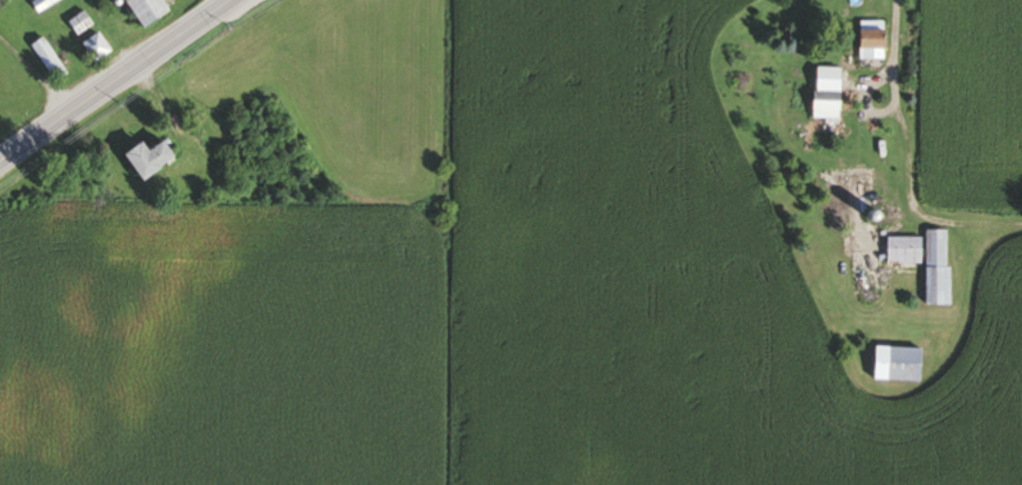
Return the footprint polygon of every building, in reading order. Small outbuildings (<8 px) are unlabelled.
[(31,4),(37,15),(62,0),(37,0),(31,4)] [(135,28),(163,13),(156,0),(120,0),(135,28)] [(91,27),(83,13),(66,23),(75,37),(91,27)] [(857,52),(863,52),(862,61),(883,61),(883,31),(857,31),(857,52)] [(78,44),(91,63),(107,52),(95,33),(78,44)] [(66,75),(43,38),(30,45),(54,82),(66,75)] [(840,120),(840,69),(813,69),(813,120),(840,120)] [(135,144),(118,155),(135,182),(168,161),(157,142),(141,153),(135,144)] [(925,307),(950,307),(950,232),(925,232),(925,307)] [(887,266),(922,266),(922,239),(887,239),(887,266)] [(920,349),(873,349),(873,382),(920,382),(920,349)]
